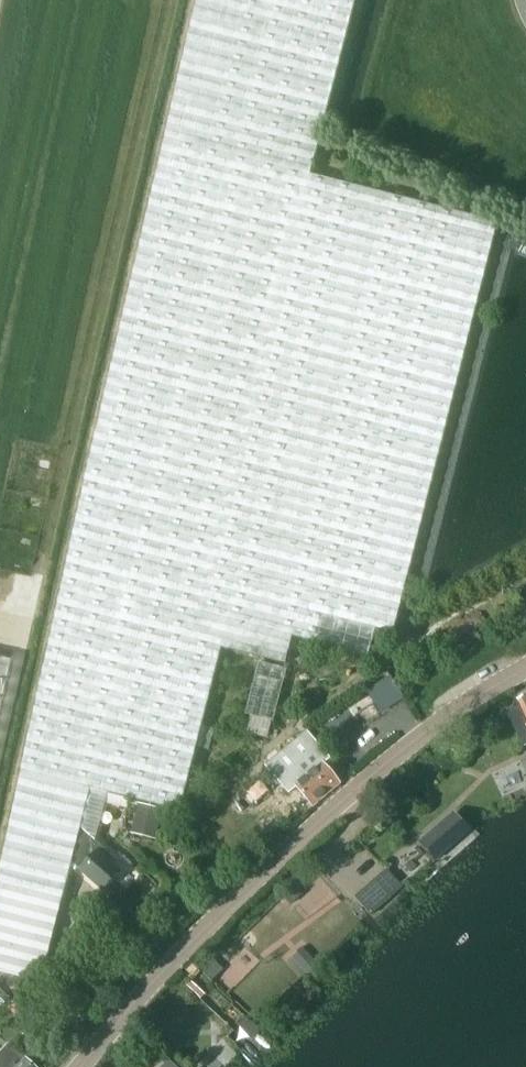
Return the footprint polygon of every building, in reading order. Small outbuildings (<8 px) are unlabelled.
[(0,872),(0,971),(42,980),(71,862),(90,789),(105,793),(130,800),(150,805),(179,812),(221,648),(259,658),(286,664),(293,637),(369,656),(376,629),(393,634),(497,223),(313,177),(311,176),(351,16),(353,8),(355,0),(199,0),(88,468),(22,772),(0,872)] [(11,662),(0,659),(0,713),(11,662)] [(518,700),(521,708),(508,714),(523,746),(525,745),(525,697),(518,700)] [(306,730),(265,764),(289,792),(296,786),(313,806),(340,784),(337,781),(344,775),(330,759),(306,730)] [(252,807),(271,791),(261,779),(242,795),(252,807)] [(90,789),(71,862),(80,870),(103,891),(119,873),(110,864),(115,859),(93,839),(103,802),(105,793),(90,789)] [(139,804),(131,835),(156,841),(164,811),(139,804)] [(421,843),(435,860),(468,830),(453,814),(421,843)] [(363,890),(354,897),(370,916),(379,908),(363,890)] [(256,1027),(247,1018),(239,1026),(249,1035),(256,1027)] [(0,1054),(0,1066),(34,1066),(10,1046),(8,1045),(0,1054)]
